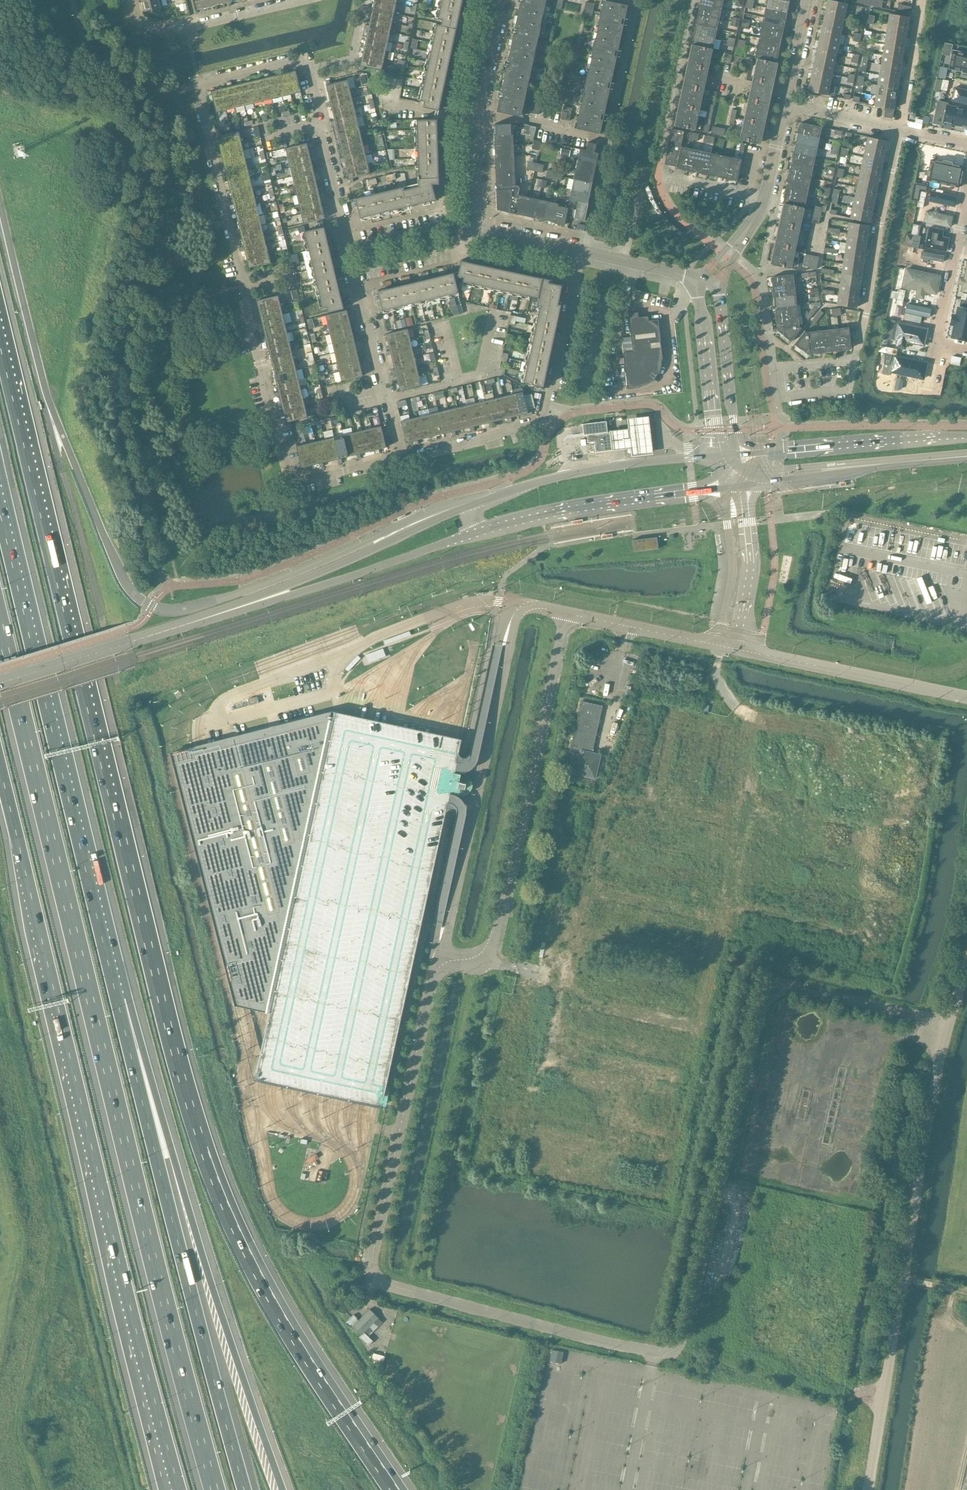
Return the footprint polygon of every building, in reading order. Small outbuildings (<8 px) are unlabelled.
[(142,0),(145,12),(163,7),(161,0),(144,0),(142,0)] [(197,9),(208,6),(207,0),(195,0),(197,9)] [(376,0),(374,0),(373,7),(372,9),(394,14),(396,4),(376,0)] [(438,19),(442,20),(441,25),(437,24),(423,89),(420,89),(417,99),(424,101),(423,107),(439,110),(440,103),(438,103),(454,28),(456,29),(458,22),(455,21),(460,0),(442,0),(438,19)] [(517,15),(542,21),(546,0),(521,0),(517,15)] [(552,8),(561,10),(563,0),(554,0),(552,8)] [(604,0),(603,0),(596,32),(621,37),(628,5),(604,0)] [(701,4),(720,8),(722,0),(702,0),(701,4)] [(779,0),(768,0),(766,8),(786,12),(788,2),(779,0)] [(825,10),(845,14),(847,4),(830,0),(827,0),(825,10)] [(583,15),(586,15),(592,17),(594,4),(586,2),(583,15)] [(720,8),(701,4),(699,14),(718,19),(720,8)] [(898,4),(897,11),(910,14),(911,7),(898,4)] [(394,14),(372,9),(373,7),(369,6),(368,10),(372,11),(370,18),(372,19),(392,23),(394,14)] [(786,12),(766,8),(764,18),(784,22),(786,12)] [(825,10),(823,20),(843,24),(845,14),(825,10)] [(699,14),(696,24),(716,29),(718,19),(699,14)] [(909,17),(889,14),(887,24),(907,28),(909,17)] [(517,15),(513,34),(511,47),(535,52),(542,21),(517,15)] [(392,23),(372,19),(370,18),(369,26),(365,25),(364,29),(368,30),(368,28),(390,32),(392,23)] [(784,22),(764,18),(762,28),(782,32),(784,22)] [(823,20),(821,30),(841,34),(843,24),(823,20)] [(547,24),(545,31),(552,32),(554,25),(547,24)] [(716,29),(696,24),(694,34),(714,39),(716,29)] [(907,28),(887,24),(886,34),(905,38),(907,28)] [(390,32),(368,28),(368,30),(366,37),(368,38),(388,42),(390,32)] [(782,32),(762,28),(760,38),(779,42),(782,32)] [(821,30),(819,40),(838,44),(841,34),(821,30)] [(621,37),(596,32),(589,64),(614,69),(621,37)] [(694,34),(692,45),(712,49),(714,39),(694,34)] [(905,38),(886,34),(884,44),(904,48),(905,38)] [(388,42),(368,38),(366,37),(365,44),(364,46),(386,51),(388,42)] [(779,42),(760,38),(758,48),(777,53),(779,42)] [(819,40),(817,50),(836,55),(838,44),(819,40)] [(386,51),(364,46),(365,44),(361,44),(360,48),(364,48),(362,56),(384,61),(386,51)] [(904,48),(884,44),(882,55),(902,58),(904,48)] [(712,49),(692,45),(688,65),(707,69),(712,49)] [(511,47),(508,61),(504,79),(528,84),(535,52),(511,47)] [(777,53),(758,48),(755,59),(757,59),(775,63),(775,62),(777,53)] [(817,50),(814,60),(834,65),(836,55),(817,50)] [(951,68),(966,72),(966,55),(955,52),(951,68)] [(724,53),(723,62),(730,64),(732,55),(724,53)] [(902,58),(882,55),(881,65),(900,68),(902,58)] [(384,61),(362,56),(359,70),(363,70),(364,66),(382,70),(384,61)] [(742,57),(735,56),(733,64),(740,66),(742,57)] [(775,63),(757,59),(753,79),(772,83),(777,63),(775,62),(775,63)] [(814,60),(812,70),(832,75),(834,65),(814,60)] [(865,72),(867,62),(861,61),(859,71),(861,71),(865,72)] [(614,69),(589,64),(583,96),(607,101),(614,69)] [(707,69),(688,65),(686,74),(705,79),(707,69)] [(900,68),(881,65),(879,75),(899,78),(900,68)] [(296,71),(288,72),(287,69),(283,69),(284,73),(286,73),(291,94),(301,92),(296,71)] [(812,70),(810,80),(830,84),(832,75),(812,70)] [(265,78),(258,80),(263,101),(272,99),(267,77),(269,77),(268,73),(264,74),(265,78)] [(284,73),(277,75),(282,97),(291,94),(286,73),(284,73)] [(686,74),(683,85),(703,89),(705,79),(686,74)] [(277,75),(269,77),(267,77),(272,99),(282,97),(277,75)] [(899,78),(879,75),(877,85),(897,89),(899,78)] [(258,80),(251,81),(250,78),(246,78),(247,82),(249,82),(254,103),(263,101),(258,80)] [(504,79),(501,92),(497,111),(521,117),(528,84),(504,79)] [(772,83),(753,79),(751,88),(770,93),(772,83)] [(946,91),(948,81),(942,79),(940,89),(945,91),(946,91)] [(330,84),(329,80),(328,80),(325,81),(326,85),(328,95),(350,89),(347,80),(330,84)] [(830,84),(810,80),(808,91),(827,95),(830,84)] [(228,87),(221,89),(226,110),(235,108),(230,86),(232,86),(231,82),(227,83),(228,87)] [(247,82),(239,84),(244,106),(254,103),(249,82),(247,82)] [(239,84),(232,86),(230,86),(235,108),(244,106),(239,84)] [(683,85),(679,105),(698,110),(703,89),(683,85)] [(897,89),(877,85),(876,95),(895,99),(897,89)] [(951,100),(966,103),(966,89),(954,86),(951,100)] [(770,93),(751,88),(749,99),(768,103),(770,93)] [(221,89),(207,92),(208,96),(212,95),(216,113),(226,110),(221,89)] [(350,89),(328,95),(330,102),(326,103),(327,107),(331,106),(331,104),(352,99),(350,89)] [(895,99),(876,95),(874,106),(886,108),(894,109),(895,99)] [(607,101),(583,96),(576,128),(600,133),(607,101)] [(331,104),(331,106),(333,113),(354,108),(352,99),(331,104)] [(749,99),(744,119),(764,124),(768,103),(749,99)] [(533,100),(532,105),(530,113),(539,115),(541,102),(533,100)] [(679,105),(674,126),(694,130),(698,110),(679,105)] [(946,105),(943,122),(966,127),(966,110),(946,105)] [(563,106),(561,119),(569,121),(572,108),(563,106)] [(354,108),(333,113),(335,121),(335,123),(357,117),(354,108)] [(892,118),(893,111),(894,109),(886,108),(884,117),(892,118)] [(357,117),(335,123),(335,121),(331,121),(332,126),(336,125),(337,132),(359,127),(357,117)] [(418,183),(393,189),(356,198),(360,218),(436,199),(432,185),(439,184),(437,119),(417,120),(419,176),(417,176),(418,183)] [(744,119),(740,140),(759,144),(764,124),(744,119)] [(821,127),(801,122),(799,133),(818,137),(821,127)] [(513,124),(494,124),(494,135),(513,134),(513,124)] [(534,136),(536,127),(529,126),(527,134),(534,136)] [(359,127),(337,132),(339,139),(335,140),(336,144),(340,143),(340,141),(361,136),(359,127)] [(668,165),(676,167),(680,147),(681,148),(684,131),(672,129),(665,161),(667,161),(669,164),(668,165)] [(239,131),(221,135),(220,132),(216,133),(219,146),(222,146),(241,141),(239,131)] [(818,137),(799,133),(797,143),(816,147),(818,137)] [(513,134),(494,135),(495,145),(514,145),(513,134)] [(361,136),(340,141),(340,143),(342,151),(363,145),(361,136)] [(887,141),(867,137),(865,147),(885,151),(887,141)] [(838,152),(839,148),(840,142),(833,140),(831,150),(838,152)] [(241,141),(222,146),(219,146),(221,153),(217,154),(218,158),(222,157),(222,156),(243,150),(241,141)] [(596,144),(588,142),(586,150),(580,149),(578,160),(596,164),(598,153),(594,152),(596,144)] [(307,143),(298,145),(285,148),(288,158),(309,153),(310,155),(314,154),(313,150),(309,151),(307,143)] [(816,147),(797,143),(794,153),(814,157),(816,147)] [(342,151),(344,158),(344,160),(366,155),(363,145),(342,151)] [(514,145),(495,145),(495,155),(514,155),(514,145)] [(562,146),(561,154),(570,155),(571,147),(562,146)] [(691,150),(681,148),(680,147),(676,167),(687,169),(691,150)] [(885,151),(865,147),(863,157),(883,161),(885,151)] [(243,150),(222,156),(222,157),(224,165),(226,164),(245,160),(243,150)] [(701,152),(691,150),(687,169),(697,171),(701,152)] [(711,154),(701,152),(697,171),(707,174),(711,154)] [(309,153),(288,158),(290,167),(311,162),(310,155),(309,153)] [(814,157),(794,153),(792,163),(812,167),(814,157)] [(721,156),(711,154),(707,174),(716,176),(721,156)] [(366,155),(344,160),(344,158),(340,159),(341,163),(344,162),(346,169),(368,164),(366,155)] [(514,165),(514,155),(495,155),(495,166),(514,165)] [(731,158),(721,156),(716,176),(727,178),(731,158)] [(883,161),(863,157),(861,167),(880,171),(883,161)] [(741,161),(731,158),(727,178),(737,180),(741,161)] [(245,160),(226,164),(224,165),(226,172),(222,173),(223,177),(227,176),(226,174),(248,169),(245,160)] [(596,164),(578,160),(576,170),(594,173),(596,164)] [(963,167),(932,160),(928,180),(959,187),(963,167)] [(528,161),(527,165),(526,169),(542,173),(544,165),(528,161)] [(311,162),(290,167),(292,176),(314,171),(313,169),(311,162)] [(792,163),(790,173),(810,178),(812,167),(792,163)] [(368,164),(346,169),(350,183),(354,182),(353,178),(370,174),(368,164)] [(514,165),(495,166),(496,176),(515,175),(514,165)] [(880,171),(861,167),(859,177),(878,182),(880,171)] [(314,171),(292,176),(294,186),(316,181),(314,173),(318,172),(317,168),(313,169),(314,171)] [(248,169),(226,174),(227,176),(228,183),(231,183),(250,178),(248,169)] [(594,173),(576,170),(573,180),(592,183),(594,173)] [(810,178),(790,173),(788,183),(808,188),(810,178)] [(515,175),(496,176),(496,187),(511,186),(515,186),(515,175)] [(878,182),(859,177),(856,188),(876,192),(878,182)] [(250,178),(231,183),(228,183),(230,191),(226,192),(227,196),(231,195),(231,193),(252,188),(250,178)] [(592,183),(573,180),(571,189),(590,193),(592,183)] [(316,181),(294,186),(297,195),(318,190),(319,192),(323,191),(322,187),(318,188),(316,181)] [(808,188),(788,183),(786,193),(805,198),(808,188)] [(519,188),(519,187),(518,186),(515,186),(511,186),(496,187),(497,207),(502,208),(501,211),(510,213),(510,211),(514,212),(515,212),(518,197),(517,197),(518,195),(519,188)] [(252,188),(231,193),(231,195),(233,202),(235,202),(254,197),(252,188)] [(876,192),(856,188),(854,198),(874,202),(876,192)] [(590,193),(571,189),(569,200),(578,202),(578,201),(588,203),(590,193)] [(318,190),(297,195),(299,204),(320,199),(319,192),(318,190)] [(957,197),(931,192),(929,201),(955,207),(957,197)] [(805,198),(786,193),(784,204),(803,208),(805,198)] [(528,197),(518,195),(517,197),(518,197),(515,212),(514,212),(514,214),(525,216),(528,197)] [(254,197),(235,202),(233,202),(235,209),(231,210),(232,214),(236,213),(235,211),(257,206),(254,197)] [(538,199),(528,197),(525,216),(534,218),(538,199)] [(874,202),(854,198),(852,208),(872,212),(874,202)] [(320,199),(299,204),(301,214),(323,209),(322,207),(320,199)] [(548,201),(538,199),(534,218),(544,220),(548,201)] [(559,204),(548,201),(544,220),(554,222),(558,206),(559,204)] [(578,201),(578,202),(576,210),(574,218),(585,220),(588,203),(578,201)] [(784,204),(779,224),(799,228),(803,208),(784,204)] [(257,206),(235,211),(236,213),(237,221),(240,220),(259,216),(257,206)] [(323,209),(301,214),(303,224),(325,218),(323,211),(327,210),(326,206),(322,207),(323,209)] [(568,208),(558,206),(554,222),(554,223),(565,225),(566,216),(568,208)] [(872,212),(852,208),(850,218),(869,222),(872,212)] [(821,212),(814,210),(811,223),(818,224),(821,212)] [(953,216),(927,211),(924,223),(951,229),(953,216)] [(259,216),(240,220),(237,221),(239,228),(235,229),(236,233),(240,232),(240,230),(261,225),(259,216)] [(869,225),(849,222),(847,233),(867,236),(869,225)] [(779,224),(775,244),(795,248),(799,228),(779,224)] [(906,232),(903,245),(908,246),(918,248),(921,236),(917,235),(919,225),(913,224),(911,233),(906,232)] [(261,225),(240,230),(240,232),(242,239),(244,239),(263,234),(261,225)] [(344,308),(324,226),(304,231),(320,296),(317,297),(320,308),(327,306),(328,312),(344,308)] [(949,237),(922,231),(920,238),(948,244),(949,237)] [(867,236),(847,233),(846,243),(866,246),(867,236)] [(263,234),(244,239),(242,239),(244,247),(240,248),(241,252),(245,251),(244,249),(266,244),(263,234)] [(270,242),(266,244),(244,249),(245,251),(246,258),(249,258),(268,253),(272,252),(270,242)] [(866,246),(846,243),(844,253),(864,256),(866,246)] [(775,244),(770,264),(790,268),(795,248),(775,244)] [(945,258),(916,252),(915,260),(943,266),(945,258)] [(268,253),(249,258),(246,258),(250,272),(254,271),(253,267),(270,263),(268,253)] [(864,256),(844,253),(843,263),(863,266),(864,256)] [(819,257),(804,254),(802,266),(816,270),(819,257)] [(550,279),(480,264),(461,260),(458,276),(463,277),(462,284),(472,286),(473,284),(539,298),(537,306),(540,307),(523,382),(543,386),(561,304),(558,304),(562,285),(549,282),(550,279)] [(863,266),(843,263),(841,274),(861,277),(863,266)] [(941,277),(906,269),(902,287),(937,295),(941,277)] [(378,291),(378,293),(383,310),(458,292),(454,272),(378,291)] [(792,274),(772,277),(773,287),(793,285),(792,274)] [(861,277),(841,274),(840,284),(860,287),(861,277)] [(860,287),(840,284),(838,294),(858,297),(860,287)] [(793,285),(773,287),(775,297),(795,295),(793,285)] [(905,290),(899,289),(897,299),(903,300),(905,290)] [(858,297),(838,294),(837,305),(856,308),(858,297)] [(278,295),(261,299),(260,295),(256,296),(259,310),(261,310),(280,305),(278,295)] [(795,295),(775,297),(776,308),(796,305),(795,295)] [(460,304),(452,306),(454,315),(462,313),(460,304)] [(280,305),(261,310),(259,310),(261,317),(257,318),(258,322),(262,321),(261,319),(283,314),(280,305)] [(796,305),(776,308),(777,318),(797,315),(796,305)] [(814,305),(809,311),(813,314),(817,308),(814,305)] [(959,308),(952,337),(966,340),(966,310),(959,308)] [(347,310),(325,315),(328,325),(349,320),(350,321),(354,321),(353,317),(349,318),(347,310)] [(820,310),(815,316),(819,319),(823,313),(820,310)] [(808,320),(813,314),(809,311),(805,317),(808,319),(808,320)] [(658,319),(648,320),(648,316),(638,317),(638,312),(628,313),(633,351),(623,352),(627,389),(640,387),(640,386),(646,385),(652,381),(656,377),(659,372),(661,366),(661,359),(662,359),(658,319)] [(283,314),(261,319),(262,321),(263,329),(266,328),(285,324),(283,314)] [(797,315),(777,318),(778,328),(798,326),(797,315)] [(814,324),(819,319),(815,316),(811,322),(812,322),(814,324)] [(399,327),(407,324),(404,318),(397,321),(399,327)] [(349,320),(328,325),(330,334),(351,329),(350,321),(349,320)] [(285,324),(266,328),(263,329),(265,336),(266,338),(287,333),(285,324)] [(928,330),(897,324),(894,340),(925,346),(928,330)] [(798,326),(778,328),(779,331),(783,330),(784,336),(791,341),(801,328),(798,326)] [(849,328),(838,329),(841,349),(851,348),(849,328)] [(351,329),(330,334),(332,343),(354,338),(353,336),(351,329)] [(407,329),(386,334),(388,344),(390,343),(410,338),(407,329)] [(838,329),(828,331),(830,350),(841,349),(838,329)] [(805,331),(794,344),(801,349),(807,349),(807,353),(810,353),(807,333),(805,331)] [(828,331),(818,332),(820,352),(830,350),(828,331)] [(818,332),(807,333),(810,353),(820,352),(818,332)] [(287,333),(266,338),(265,336),(261,337),(262,341),(266,340),(268,347),(270,347),(289,342),(287,333)] [(354,338),(332,343),(334,353),(356,347),(354,340),(358,339),(357,335),(353,336),(354,338)] [(410,338),(390,343),(388,344),(390,351),(390,353),(412,348),(410,338)] [(289,342),(270,347),(268,347),(270,355),(266,356),(267,360),(271,359),(270,357),(292,352),(289,342)] [(356,347),(334,353),(337,362),(358,357),(359,359),(363,358),(362,354),(358,355),(356,347)] [(897,349),(887,347),(886,353),(896,355),(897,349)] [(412,348),(390,353),(390,351),(386,352),(387,356),(391,355),(393,362),(414,357),(412,348)] [(270,357),(271,359),(272,366),(275,366),(294,361),(292,352),(270,357)] [(890,361),(892,354),(885,353),(883,363),(881,373),(889,375),(892,361),(890,361)] [(927,364),(894,356),(890,373),(923,380),(927,364)] [(358,357),(337,362),(339,371),(360,366),(359,359),(358,357)] [(414,357),(393,362),(394,370),(391,371),(392,375),(395,374),(395,372),(417,366),(414,357)] [(294,361),(275,366),(272,366),(274,373),(275,375),(296,370),(294,361)] [(360,366),(339,371),(341,381),(363,376),(360,366)] [(417,366),(395,372),(395,374),(397,381),(399,380),(419,376),(417,366)] [(296,370),(275,375),(274,373),(270,374),(271,378),(275,377),(277,385),(298,380),(296,370)] [(419,376),(399,380),(397,381),(400,391),(421,385),(419,376)] [(902,389),(903,381),(901,378),(896,377),(894,390),(898,391),(902,389)] [(301,389),(299,384),(298,380),(277,385),(279,392),(275,393),(276,397),(280,396),(279,394),(301,389)] [(301,389),(279,394),(280,396),(281,403),(283,403),(303,398),(301,389)] [(444,397),(443,390),(434,392),(435,399),(444,397)] [(523,392),(513,394),(518,416),(532,412),(531,408),(527,409),(523,392)] [(513,394),(504,396),(509,418),(507,418),(508,422),(512,421),(511,417),(518,416),(513,394)] [(504,396),(494,399),(499,420),(507,418),(509,418),(504,396)] [(303,398),(283,403),(281,403),(283,411),(284,413),(305,408),(303,398)] [(494,399),(485,401),(490,422),(492,422),(499,420),(494,399)] [(485,401),(476,403),(481,425),(488,423),(489,427),(493,426),(492,422),(490,422),(485,401)] [(476,403),(466,405),(471,427),(469,427),(470,431),(474,430),(473,426),(481,425),(476,403)] [(466,405),(457,408),(462,429),(469,427),(471,427),(466,405)] [(437,406),(420,411),(421,415),(438,411),(437,406)] [(305,408),(284,413),(283,411),(279,412),(280,416),(284,415),(286,422),(307,417),(305,408)] [(457,408),(448,410),(453,431),(455,431),(462,429),(457,408)] [(448,410),(438,412),(443,434),(451,432),(452,436),(456,435),(455,431),(453,431),(448,410)] [(438,412),(429,414),(434,436),(432,436),(433,440),(437,439),(436,435),(443,434),(438,412)] [(429,414),(420,417),(425,438),(432,436),(434,436),(429,414)] [(649,416),(627,418),(628,429),(611,431),(613,450),(630,448),(631,456),(653,454),(649,416)] [(420,417),(410,419),(415,440),(417,440),(425,438),(420,417)] [(410,419),(401,421),(406,443),(413,441),(414,445),(418,444),(417,440),(415,440),(410,419)] [(606,421),(583,424),(583,429),(584,435),(587,434),(588,442),(594,441),(595,452),(613,450),(611,431),(607,431),(606,426),(606,421)] [(299,424),(292,426),(297,440),(304,438),(299,424)] [(381,426),(371,428),(376,450),(374,450),(375,454),(379,453),(378,449),(386,447),(381,426)] [(371,428),(362,430),(367,452),(374,450),(376,450),(371,428)] [(362,430),(353,433),(358,454),(360,454),(367,452),(362,430)] [(353,433),(343,435),(348,456),(356,455),(357,459),(361,458),(360,454),(358,454),(353,433)] [(343,435),(334,437),(339,459),(337,459),(338,463),(342,462),(341,458),(348,456),(343,435)] [(334,437),(325,439),(330,461),(337,459),(339,459),(334,437)] [(325,439),(315,442),(320,463),(322,463),(330,461),(325,439)] [(315,442),(306,444),(311,465),(318,464),(319,468),(323,467),(322,463),(320,463),(315,442)] [(306,444),(296,446),(301,464),(297,464),(297,469),(311,465),(306,444)] [(657,537),(632,540),(634,552),(658,549),(657,537)] [(369,662),(387,657),(384,648),(366,653),(369,662)] [(602,706),(581,701),(570,752),(580,754),(576,774),(595,778),(600,754),(592,752),(602,706)] [(415,954),(446,812),(448,803),(450,792),(453,793),(461,794),(462,794),(463,794),(465,794),(466,794),(467,793),(468,792),(469,792),(469,791),(470,791),(470,790),(471,789),(471,788),(472,787),(472,786),(472,785),(473,784),(472,783),(472,782),(472,781),(472,780),(471,778),(470,777),(469,776),(468,775),(466,775),(465,774),(464,774),(462,774),(461,774),(458,773),(454,772),(455,771),(457,762),(458,753),(462,738),(455,737),(449,736),(441,734),(431,732),(423,730),(414,728),(404,726),(398,725),(391,723),(384,722),(376,720),(369,718),(362,717),(355,715),(347,714),(341,712),(332,710),(196,745),(178,750),(170,752),(235,1004),(245,1006),(261,1010),(269,1012),(254,1079),(259,1080),(266,1082),(274,1084),(281,1085),(288,1087),(295,1088),(304,1090),(310,1091),(315,1093),(317,1093),(323,1094),(333,1096),(342,1098),(350,1100),(360,1102),(367,1104),(374,1105),(385,1108),(388,1094),(385,1094),(415,954)] [(662,1147),(663,1136),(647,1134),(646,1145),(662,1147)] [(361,1334),(378,1317),(369,1309),(358,1320),(352,1314),(347,1320),(361,1334)] [(373,1341),(365,1332),(360,1336),(369,1345),(373,1341)] [(552,1350),(550,1361),(561,1364),(564,1352),(552,1350)]
